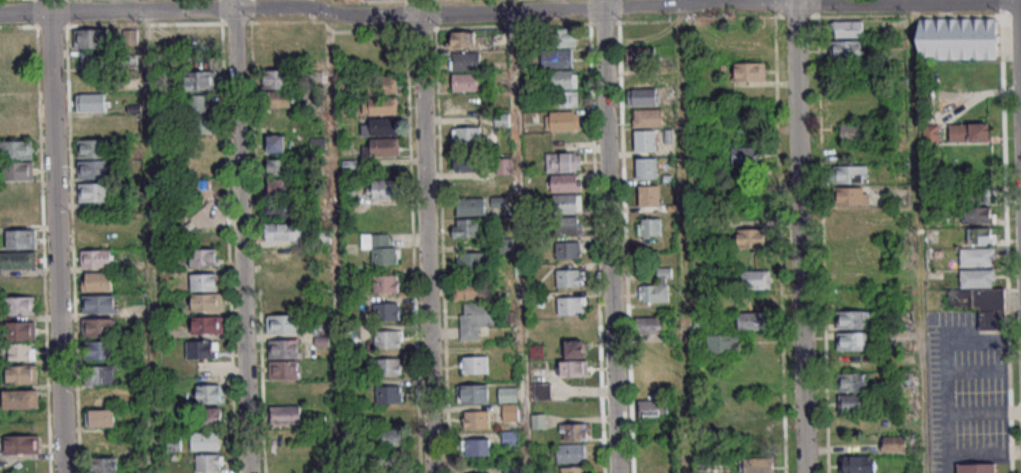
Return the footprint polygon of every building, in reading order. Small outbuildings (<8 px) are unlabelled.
[(918,19),(995,19),(995,60),(918,60),(918,19)] [(832,22),(861,21),(861,38),(833,38),(832,22)] [(74,48),(106,48),(106,29),(74,29),(74,48)] [(576,46),(576,29),(553,29),(553,46),(576,46)] [(451,47),(475,47),(475,31),(451,31),(451,47)] [(828,42),(859,41),(859,60),(829,60),(828,42)] [(625,49),(653,48),(654,65),(625,65),(625,49)] [(540,51),(570,50),(571,68),(541,69),(540,51)] [(82,70),(111,70),(111,52),(82,52),(82,70)] [(451,54),(478,53),(479,71),(451,72),(451,54)] [(733,64),(763,64),(764,81),(733,82),(733,64)] [(290,69),(263,69),(263,88),(290,88),(290,69)] [(216,70),(186,70),(186,89),(216,89),(216,70)] [(550,72),(571,71),(572,75),(576,75),(576,89),(551,90),(550,72)] [(451,75),(479,74),(480,92),(452,93),(451,75)] [(368,77),(396,76),(396,94),(359,95),(359,83),(368,83),(368,77)] [(626,90),(655,89),(655,106),(627,107),(626,90)] [(263,91),(263,107),(291,107),(291,91),(263,91)] [(558,92),(576,92),(577,107),(555,108),(555,100),(558,100),(558,92)] [(76,111),(106,111),(106,93),(76,93),(76,111)] [(189,94),(189,133),(215,133),(215,115),(208,115),(208,94),(189,94)] [(480,94),(449,94),(449,112),(480,112),(480,94)] [(369,98),(396,97),(397,115),(360,116),(359,104),(369,104),(369,98)] [(633,110),(661,110),(662,128),(633,129),(633,110)] [(549,113),(573,112),(573,114),(578,114),(578,129),(574,129),(574,131),(549,132),(549,130),(545,130),(544,117),(549,117),(549,113)] [(369,119),(397,118),(397,136),(360,137),(360,125),(369,125),(369,119)] [(949,142),(989,142),(989,123),(949,123),(949,142)] [(839,125),(868,125),(868,142),(839,142),(839,125)] [(940,125),(922,125),(922,141),(940,141),(940,125)] [(454,129),(479,128),(480,146),(455,146),(454,129)] [(633,132),(654,131),(655,152),(634,153),(633,132)] [(285,135),(268,135),(268,152),(285,152),(285,135)] [(216,138),(190,138),(190,156),(216,156),(216,138)] [(77,139),(77,157),(109,157),(109,139),(77,139)] [(369,139),(397,139),(397,157),(362,157),(361,147),(370,147),(369,139)] [(5,140),(5,159),(32,159),(32,140),(5,140)] [(730,148),(759,147),(759,164),(730,165),(730,148)] [(545,154),(575,153),(575,172),(546,173),(545,154)] [(453,159),(478,158),(479,173),(453,174),(453,159)] [(268,159),(268,174),(288,174),(288,159),(268,159)] [(634,160),(656,159),(657,180),(635,180),(634,160)] [(77,160),(77,179),(109,179),(109,160),(77,160)] [(33,177),(33,162),(3,162),(3,176),(33,177)] [(837,167),(865,167),(866,184),(837,184),(837,167)] [(550,175),(575,175),(576,182),(581,182),(581,192),(551,193),(550,175)] [(211,179),(189,179),(189,197),(211,197),(211,179)] [(269,179),(269,194),(295,194),(295,179),(269,179)] [(480,193),(480,179),(455,179),(455,193),(480,193)] [(371,180),(395,180),(396,199),(371,200),(371,180)] [(109,201),(109,183),(79,183),(79,201),(109,201)] [(339,185),(355,185),(355,200),(340,200),(339,185)] [(964,204),(990,204),(990,186),(964,186),(964,204)] [(637,187),(658,187),(659,207),(638,208),(637,187)] [(834,204),(868,204),(868,187),(834,187),(834,204)] [(548,196),(575,195),(575,196),(580,196),(580,212),(576,212),(576,214),(548,214),(548,196)] [(454,199),(483,199),(484,216),(455,217),(454,199)] [(219,202),(191,202),(191,220),(219,220),(219,202)] [(834,225),(860,225),(860,207),(834,207),(834,225)] [(963,223),(993,223),(993,207),(963,207),(963,223)] [(35,208),(7,208),(7,226),(35,226),(35,208)] [(552,218),(576,217),(577,235),(553,236),(552,218)] [(661,218),(641,218),(641,236),(661,236),(661,218)] [(455,221),(478,220),(478,238),(452,239),(451,227),(456,227),(455,221)] [(266,240),(296,240),(296,223),(266,223),(266,240)] [(965,228),(965,244),(995,244),(995,228),(965,228)] [(35,230),(6,230),(6,248),(35,248),(35,230)] [(738,230),(767,230),(767,249),(738,249),(738,230)] [(360,235),(388,234),(388,248),(396,248),(396,250),(399,250),(399,258),(396,258),(396,266),(371,266),(371,249),(360,249),(360,235)] [(555,243),(579,242),(580,260),(555,261),(555,243)] [(218,248),(190,248),(190,266),(218,266),(218,248)] [(959,249),(993,248),(994,259),(990,259),(991,267),(959,268),(959,249)] [(81,267),(112,267),(112,250),(81,250),(81,267)] [(0,268),(36,268),(36,252),(0,252),(0,268)] [(456,254),(489,253),(489,268),(482,268),(482,272),(456,273),(456,254)] [(555,271),(580,270),(581,288),(556,288),(555,271)] [(959,271),(993,270),(994,281),(990,281),(991,288),(959,289),(959,271)] [(82,290),(112,290),(112,272),(82,272),(82,290)] [(740,273),(769,272),(769,289),(740,290),(740,273)] [(191,273),(191,290),(218,290),(218,273),(191,273)] [(372,276),(396,275),(396,293),(372,294),(372,276)] [(452,283),(481,283),(481,301),(453,301),(452,283)] [(642,286),(667,285),(667,303),(642,304),(642,286)] [(271,293),(271,312),(298,312),(298,293),(271,293)] [(115,294),(82,294),(82,313),(115,313),(115,294)] [(191,295),(220,295),(220,313),(192,314),(191,295)] [(35,315),(35,296),(4,296),(4,315),(35,315)] [(556,299),(581,298),(581,316),(556,316),(556,299)] [(373,304),(397,303),(397,321),(373,322),(373,304)] [(463,305),(498,304),(499,326),(477,327),(477,340),(459,341),(459,316),(463,316),(463,305)] [(835,313),(871,312),(871,324),(862,324),(862,330),(835,330),(835,313)] [(736,314),(768,313),(768,331),(737,332),(736,314)] [(222,333),(222,316),(192,316),(192,333),(222,333)] [(267,317),(296,316),(296,334),(268,335),(267,317)] [(666,333),(666,316),(636,316),(636,333),(666,333)] [(115,318),(83,318),(83,336),(115,336),(115,318)] [(5,321),(5,340),(35,340),(35,321),(5,321)] [(329,325),(315,325),(315,346),(329,346),(329,325)] [(374,331),(398,331),(398,349),(374,349),(374,331)] [(836,335),(864,334),(865,351),(836,352),(836,335)] [(706,336),(738,335),(738,353),(707,354),(706,336)] [(116,359),(115,340),(86,341),(86,360),(116,359)] [(186,358),(216,358),(216,340),(186,340),(186,358)] [(565,340),(565,358),(585,358),(585,340),(565,340)] [(268,341),(296,341),(297,359),(268,360),(268,341)] [(35,343),(8,343),(8,361),(35,361),(35,343)] [(837,369),(867,369),(867,353),(837,353),(837,369)] [(461,358),(486,357),(487,375),(462,376),(461,358)] [(375,359),(399,359),(399,377),(375,377),(375,359)] [(587,375),(587,361),(560,361),(560,375),(587,375)] [(268,362),(296,362),(297,380),(268,381),(268,362)] [(37,365),(7,365),(7,383),(37,383),(37,365)] [(117,384),(117,365),(85,365),(85,384),(117,384)] [(837,375),(865,374),(865,393),(837,393),(837,375)] [(551,400),(551,383),(534,383),(534,400),(551,400)] [(197,385),(197,403),(222,403),(222,385),(197,385)] [(375,387),(399,386),(400,404),(376,405),(375,387)] [(462,387),(487,386),(487,404),(462,405),(462,387)] [(499,387),(499,400),(517,400),(517,387),(499,387)] [(4,408),(38,408),(38,389),(4,389),(4,408)] [(837,396),(867,395),(868,414),(838,414),(837,396)] [(637,401),(667,400),(668,419),(637,419),(637,401)] [(518,421),(518,404),(503,404),(503,421),(518,421)] [(271,423),(301,423),(301,407),(271,407),(271,423)] [(222,408),(202,408),(202,426),(222,426),(222,408)] [(115,426),(115,409),(87,409),(87,426),(115,426)] [(463,413),(488,412),(489,430),(464,430),(463,413)] [(532,429),(546,429),(546,413),(532,413),(532,429)] [(150,418),(136,418),(136,427),(150,427),(150,418)] [(560,439),(592,439),(592,423),(560,423),(560,439)] [(383,445),(406,445),(406,429),(383,429),(383,445)] [(502,431),(502,445),(520,445),(520,430),(502,431)] [(219,432),(191,432),(191,450),(219,450),(219,432)] [(39,454),(39,435),(4,435),(4,454),(39,454)] [(164,451),(181,451),(181,436),(164,436),(164,451)] [(908,436),(882,436),(882,452),(908,452),(908,436)] [(459,440),(488,440),(489,457),(460,458),(459,440)] [(554,446),(583,445),(584,463),(555,464),(554,446)] [(375,452),(403,451),(403,469),(376,470),(375,452)] [(196,471),(223,471),(223,454),(196,454),(196,471)] [(841,456),(841,472),(875,472),(875,456),(841,456)] [(90,472),(120,472),(120,457),(90,457),(90,472)] [(772,459),(772,472),(743,472),(743,459),(772,459)] [(996,463),(957,463),(957,472),(996,472),(996,463)]
